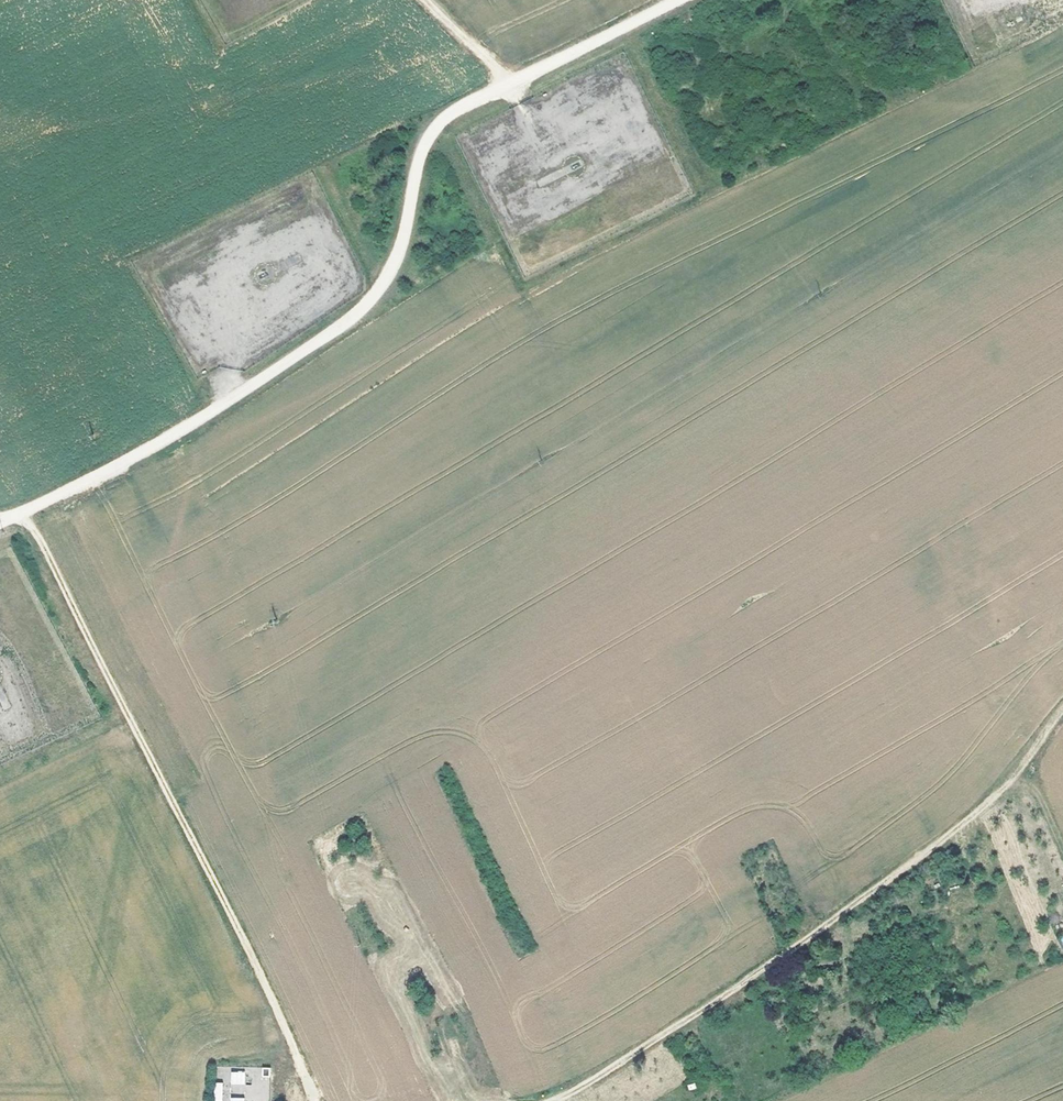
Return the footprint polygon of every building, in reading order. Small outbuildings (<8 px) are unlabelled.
[(776,991),(780,1000),(792,995),(788,986),(776,991)] [(268,1094),(268,1067),(245,1067),(245,1082),(245,1094),(268,1094)] [(230,1071),(230,1083),(245,1083),(245,1071),(230,1071)] [(223,1082),(214,1082),(214,1100),(222,1100),(223,1082)] [(230,1085),(230,1097),(245,1096),(245,1084),(230,1085)]
